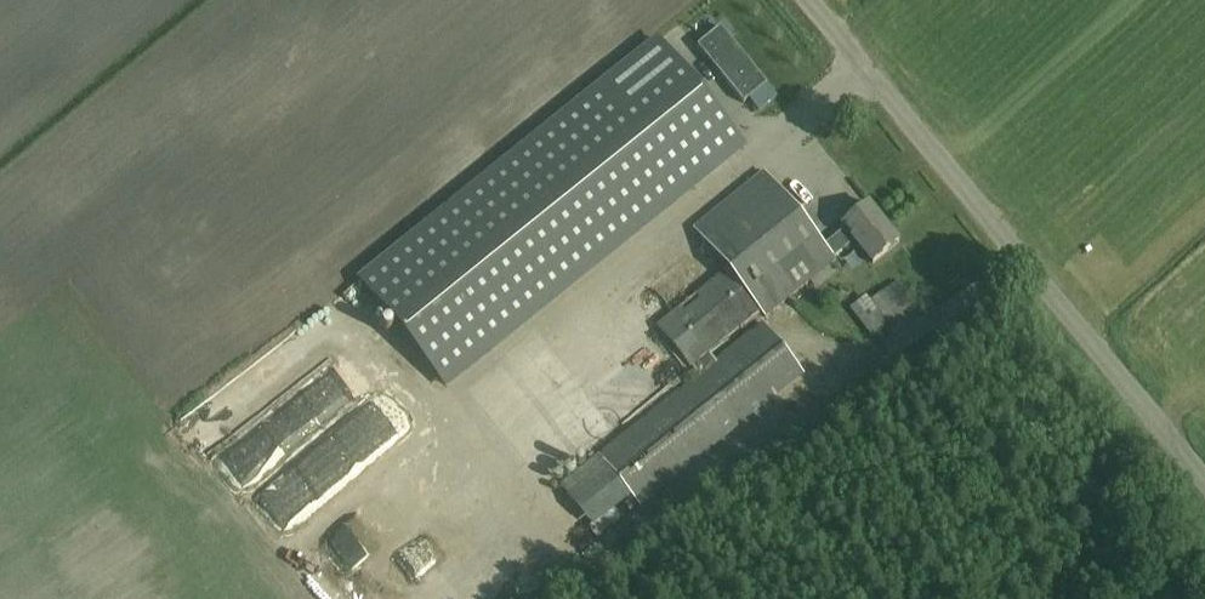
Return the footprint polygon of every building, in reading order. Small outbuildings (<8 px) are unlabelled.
[(778,96),(722,29),(699,47),(746,103),(751,99),(760,110),(778,96)] [(743,145),(658,41),(361,280),(446,385),(743,145)] [(835,258),(855,241),(873,263),(899,242),(869,205),(843,226),(845,229),(825,246),(764,172),(693,229),(725,269),(656,326),(690,368),(693,366),(698,374),(598,455),(640,507),(804,375),(763,321),(715,360),(709,353),(759,311),(764,318),(836,260),(835,258)] [(873,336),(916,304),(899,280),(871,301),(866,295),(850,307),(873,336)] [(594,322),(469,424),(493,453),(545,411),(558,426),(600,392),(589,378),(619,353),(594,322)] [(332,360),(314,334),(286,353),(304,379),(332,360)] [(676,366),(659,374),(667,391),(684,382),(676,366)] [(641,367),(517,462),(539,490),(593,449),(591,446),(661,392),(641,367)]
